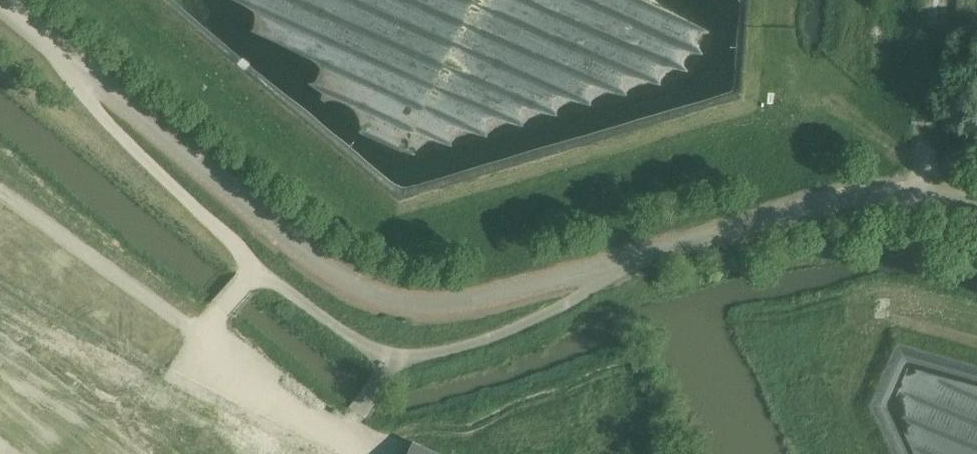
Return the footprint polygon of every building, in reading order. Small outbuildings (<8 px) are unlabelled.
[(413,443),(408,453),(438,453),(413,443)]
